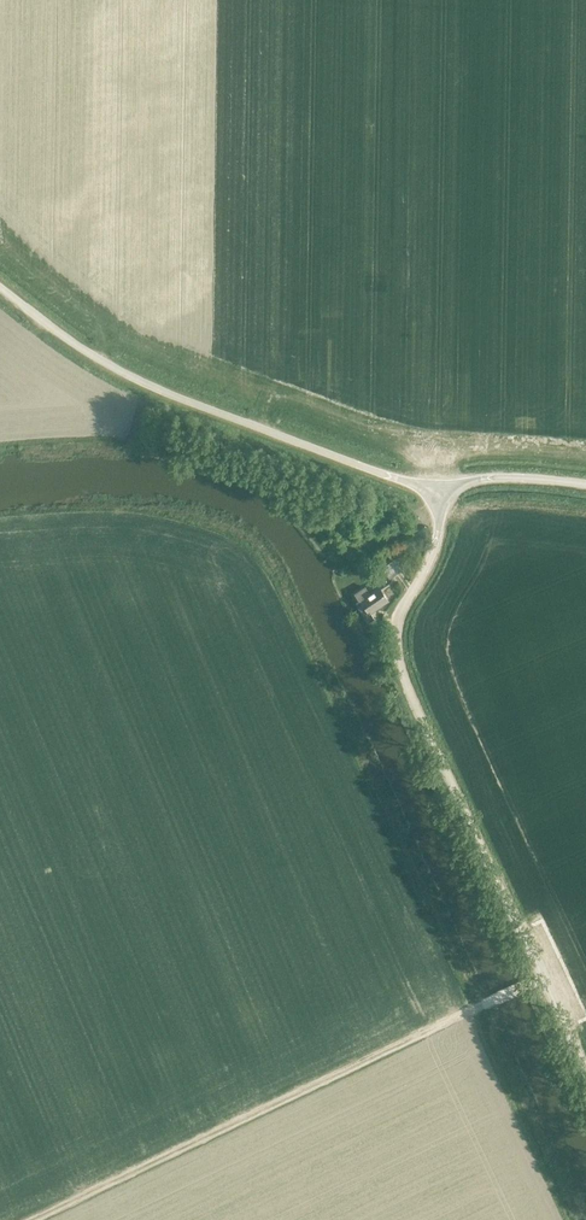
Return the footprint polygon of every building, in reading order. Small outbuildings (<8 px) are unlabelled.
[(316,518),(311,522),(317,528),(321,524),(316,518)] [(389,579),(393,576),(386,566),(382,570),(389,579)] [(364,587),(354,595),(359,603),(356,605),(367,623),(372,620),(367,612),(372,609),(385,600),(378,588),(369,594),(364,587)]
